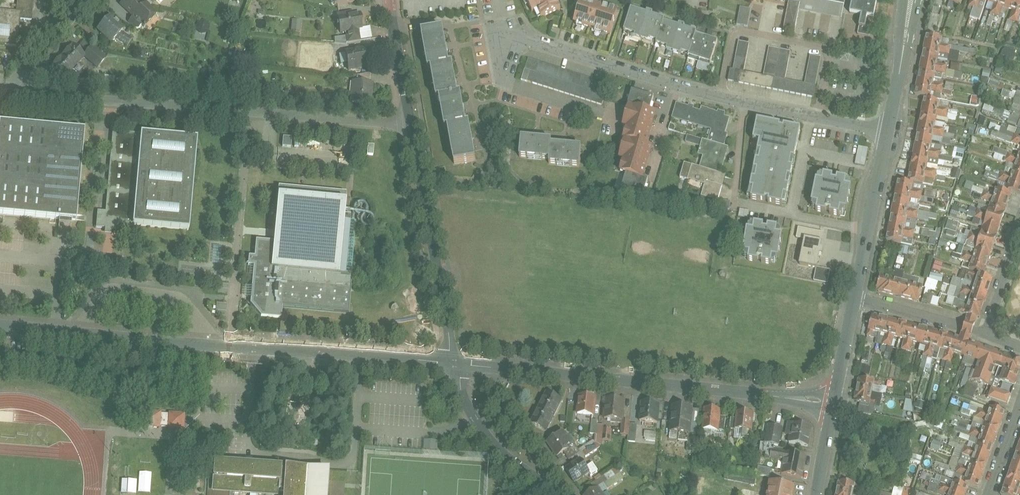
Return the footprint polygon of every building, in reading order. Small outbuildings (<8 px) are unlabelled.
[(17,12),(21,12),(21,13),(33,14),(34,0),(18,0),(17,12)] [(122,5),(133,16),(135,17),(136,16),(143,9),(142,8),(134,0),(126,0),(122,5)] [(533,12),(538,10),(542,17),(561,9),(557,0),(527,0),(533,12)] [(583,0),(582,0),(575,23),(611,34),(618,11),(602,6),(601,8),(597,7),(597,5),(583,0)] [(852,13),(863,16),(860,27),(866,29),(868,17),(875,18),(878,3),(876,3),(877,0),(854,0),(852,13)] [(974,8),(972,13),(970,18),(980,21),(987,1),(987,0),(977,0),(974,8)] [(987,1),(989,2),(986,11),(991,13),(991,14),(995,16),(1001,0),(987,0),(987,1)] [(995,16),(1000,17),(1003,7),(1008,9),(1011,0),(1001,0),(995,16)] [(1008,9),(1013,10),(1010,21),(1014,22),(1019,5),(1019,0),(1011,0),(1008,9)] [(789,1),(783,33),(795,35),(801,4),(789,1)] [(153,14),(144,6),(142,8),(143,9),(136,16),(144,24),(153,14)] [(752,10),(741,8),(737,25),(748,27),(752,10)] [(0,10),(0,27),(9,28),(9,37),(0,36),(0,45),(18,46),(21,19),(21,13),(21,12),(17,12),(0,10)] [(647,15),(632,10),(624,32),(657,42),(664,23),(664,21),(653,17),(653,15),(648,13),(647,15)] [(353,13),(342,15),(340,15),(340,19),(343,19),(345,32),(359,29),(363,29),(360,14),(353,16),(353,13)] [(991,14),(987,25),(992,27),(993,22),(995,16),(991,14)] [(940,17),(931,15),(927,33),(935,35),(940,17)] [(144,24),(136,16),(135,17),(133,16),(130,20),(138,27),(140,28),(144,24)] [(111,17),(100,30),(115,43),(118,40),(124,32),(126,30),(121,26),(122,25),(116,20),(116,21),(111,17)] [(293,30),(301,30),(302,20),(293,20),(293,30)] [(1010,21),(1008,20),(1005,30),(1011,32),(1014,22),(1010,21)] [(679,28),(664,23),(657,42),(657,44),(690,55),(696,35),(696,33),(685,30),(685,28),(680,26),(679,28)] [(866,29),(860,27),(859,34),(871,37),(872,30),(866,29)] [(359,29),(347,32),(347,36),(349,42),(361,40),(359,29)] [(462,97),(459,97),(453,68),(450,68),(443,31),(423,35),(430,72),(433,71),(439,101),(441,101),(447,130),(450,130),(456,164),(476,161),(470,126),(467,127),(462,97)] [(134,40),(124,32),(118,40),(130,46),(134,40)] [(707,38),(696,35),(690,55),(689,57),(700,60),(707,38)] [(942,39),(927,36),(926,41),(925,46),(951,51),(952,47),(941,44),(942,39)] [(718,42),(707,38),(700,60),(711,64),(718,42)] [(315,40),(314,48),(328,50),(332,50),(333,42),(315,40)] [(749,43),(738,41),(733,69),(736,70),(742,71),(744,71),(749,43)] [(85,57),(73,45),(61,58),(73,69),(85,57)] [(106,58),(92,46),(87,52),(92,56),(88,60),(98,68),(106,58)] [(951,51),(925,46),(924,51),(923,56),(938,59),(939,54),(949,56),(950,56),(951,51)] [(314,48),(305,47),(303,66),(327,68),(327,62),(328,62),(329,56),(328,56),(328,50),(314,48)] [(790,51),(769,47),(763,75),(764,75),(769,76),(775,77),(785,79),(790,51)] [(970,50),(956,47),(955,47),(952,47),(951,51),(969,55),(969,54),(970,50)] [(366,49),(345,53),(345,54),(339,55),(340,65),(347,63),(348,70),(369,67),(366,49)] [(1000,58),(1011,60),(1013,52),(1001,50),(1000,58)] [(821,57),(810,55),(804,83),(815,85),(821,57)] [(938,59),(923,56),(922,61),(921,65),(947,71),(948,66),(937,64),(938,59)] [(73,69),(61,58),(51,67),(63,79),(73,69)] [(589,77),(530,59),(527,69),(531,71),(586,88),(589,77)] [(947,71),(921,65),(920,70),(919,75),(934,78),(935,73),(943,75),(946,75),(947,71)] [(82,67),(73,76),(79,81),(80,80),(87,71),(82,67)] [(87,71),(80,80),(84,81),(85,80),(88,82),(91,78),(89,76),(92,73),(89,70),(87,71)] [(586,88),(531,71),(528,81),(603,105),(606,94),(586,88)] [(979,83),(992,85),(993,82),(986,81),(988,72),(981,71),(979,83)] [(372,73),(358,76),(358,82),(371,83),(372,73)] [(934,78),(919,75),(918,80),(917,85),(943,90),(944,85),(933,83),(934,78)] [(609,84),(589,77),(586,88),(606,94),(609,84)] [(785,79),(775,77),(772,89),(813,97),(815,85),(785,79)] [(358,82),(354,81),(354,82),(355,82),(353,94),(352,94),(351,102),(371,105),(373,84),(371,83),(358,82)] [(954,85),(947,83),(945,90),(953,92),(954,85)] [(943,90),(917,85),(916,90),(915,95),(925,97),(930,98),(931,92),(936,93),(942,95),(943,90)] [(655,96),(635,91),(633,99),(630,98),(627,107),(633,109),(649,113),(655,96)] [(1011,93),(1009,97),(1019,101),(1019,96),(1016,95),(1011,93)] [(950,104),(930,100),(930,98),(925,97),(924,105),(923,105),(923,109),(948,114),(950,104)] [(722,116),(716,114),(717,113),(701,108),(700,112),(691,109),(692,108),(677,103),(673,118),(697,125),(713,131),(712,135),(710,134),(709,137),(711,138),(710,140),(707,139),(707,141),(724,146),(727,134),(724,133),(729,119),(722,117),(722,116)] [(980,115),(988,117),(991,105),(983,103),(980,115)] [(997,108),(995,113),(1004,117),(1003,118),(1010,121),(1009,122),(1019,125),(1019,122),(1019,121),(1019,117),(1011,114),(997,108)] [(649,113),(633,109),(631,117),(627,116),(624,126),(628,127),(626,132),(630,134),(628,140),(630,141),(646,146),(655,115),(649,113)] [(948,114),(923,109),(922,114),(921,119),(936,122),(937,117),(948,119),(948,114)] [(936,122),(921,119),(920,124),(919,129),(945,134),(946,129),(935,127),(936,122)] [(3,123),(0,156),(0,213),(76,221),(85,131),(3,123)] [(800,131),(755,123),(751,143),(757,145),(747,200),(786,207),(800,131)] [(1008,130),(1001,127),(999,134),(1013,139),(1015,135),(1008,132),(1008,130)] [(945,134),(919,129),(918,134),(917,139),(932,142),(933,136),(941,138),(944,138),(945,134)] [(134,226),(143,134),(114,132),(106,213),(98,212),(97,228),(134,231),(134,226)] [(198,139),(143,134),(134,226),(189,231),(198,139)] [(1013,139),(999,134),(998,138),(1012,143),(1013,139)] [(701,139),(686,135),(684,142),(699,146),(701,139)] [(292,138),(284,137),(283,147),(291,147),(292,138)] [(707,141),(701,139),(699,146),(697,154),(700,155),(701,153),(706,154),(702,169),(719,174),(727,147),(724,146),(707,141)] [(932,142),(917,139),(915,146),(914,151),(940,156),(941,152),(930,150),(932,142)] [(580,148),(551,146),(551,141),(522,140),(521,159),(549,161),(549,165),(579,166),(580,148)] [(646,146),(630,141),(628,149),(625,148),(622,159),(625,160),(624,165),(627,166),(625,173),(630,175),(643,178),(652,147),(646,146)] [(953,148),(950,156),(960,159),(963,151),(953,148)] [(868,150),(858,149),(855,166),(865,168),(868,150)] [(1008,153),(997,149),(996,154),(1007,158),(1008,153)] [(940,156),(914,151),(913,156),(914,156),(913,161),(927,164),(929,159),(939,161),(940,156)] [(1019,157),(1008,153),(1007,158),(1019,162),(1019,153),(1019,157)] [(1007,158),(996,154),(994,159),(1005,162),(1007,158)] [(1007,158),(1005,162),(1016,166),(1014,171),(1019,173),(1019,162),(1007,158)] [(927,164),(913,161),(912,166),(911,166),(910,171),(936,176),(937,171),(926,169),(927,164)] [(702,169),(685,164),(680,178),(704,186),(701,197),(718,202),(725,176),(719,174),(702,169)] [(954,170),(948,169),(947,173),(946,178),(953,179),(954,170)] [(936,176),(910,171),(910,175),(910,176),(908,183),(913,184),(914,182),(924,184),(925,178),(935,180),(936,176)] [(1014,171),(1012,176),(1002,172),(1000,176),(1019,183),(1019,173),(1014,171)] [(643,178),(630,175),(628,182),(625,181),(622,189),(644,195),(648,180),(643,178)] [(832,183),(833,180),(816,176),(809,211),(825,214),(826,212),(830,212),(829,215),(844,218),(851,183),(836,180),(836,183),(832,183)] [(1000,176),(999,181),(1009,184),(1007,190),(1012,191),(1019,194),(1019,183),(1000,176)] [(908,183),(898,181),(897,186),(896,191),(922,196),(923,192),(912,190),(913,184),(908,183)] [(347,193),(279,187),(274,242),(256,241),(252,287),(254,287),(253,298),(251,298),(251,305),(261,317),(281,319),(282,308),(349,314),(353,274),(351,274),(340,273),(344,220),(345,211),(347,193)] [(1006,192),(997,189),(995,194),(985,191),(984,191),(983,195),(1008,203),(1010,199),(1009,199),(1012,191),(1007,190),(1006,192)] [(947,201),(949,193),(937,190),(935,199),(947,201)] [(922,196),(896,191),(895,196),(896,196),(895,201),(909,204),(910,199),(921,201),(922,196)] [(1008,203),(983,195),(982,199),(982,200),(992,203),(990,208),(1005,213),(1006,208),(1007,208),(1008,203)] [(718,202),(701,197),(698,207),(716,209),(718,202)] [(909,204),(895,201),(894,206),(893,206),(892,211),(918,216),(919,211),(908,209),(909,204)] [(990,208),(979,204),(978,204),(976,209),(978,210),(978,209),(989,213),(990,208)] [(951,207),(948,215),(954,217),(957,209),(951,207)] [(1005,213),(990,208),(989,213),(978,209),(978,210),(977,214),(1002,222),(1005,213)] [(918,216),(892,211),(891,215),(892,216),(891,220),(906,223),(907,218),(917,220),(918,216)] [(1002,222),(977,214),(975,218),(978,219),(986,222),(984,227),(998,232),(999,232),(1002,222)] [(986,222),(978,219),(976,224),(984,227),(986,222)] [(353,220),(344,220),(340,273),(351,274),(356,221),(353,220)] [(906,223),(891,220),(890,225),(889,230),(915,235),(915,231),(905,228),(906,223)] [(763,233),(764,230),(747,227),(741,262),(757,264),(758,262),(762,262),(761,265),(776,268),(782,233),(767,230),(767,233),(763,233)] [(998,232),(984,227),(983,231),(981,236),(973,233),(970,233),(969,237),(994,246),(998,236),(997,236),(998,232)] [(821,232),(799,228),(797,238),(804,240),(805,239),(819,241),(821,232)] [(983,231),(974,228),(973,233),(981,236),(983,231)] [(937,239),(938,232),(919,229),(918,236),(937,239)] [(915,235),(889,230),(888,235),(887,240),(902,243),(903,238),(914,240),(915,235)] [(960,234),(948,230),(947,235),(958,239),(958,238),(960,234)] [(994,246),(969,237),(967,242),(978,245),(976,250),(991,255),(994,246)] [(926,244),(932,246),(934,240),(928,238),(926,244)] [(819,241),(805,239),(804,240),(801,258),(804,259),(802,266),(817,269),(817,268),(820,254),(823,255),(825,250),(821,249),(823,242),(819,241)] [(944,247),(945,241),(938,239),(936,245),(944,247)] [(991,255),(976,250),(975,255),(964,251),(963,256),(988,264),(989,260),(991,255)] [(988,264),(963,256),(961,260),(972,264),(970,269),(979,272),(984,274),(986,269),(988,264)] [(937,271),(940,264),(933,261),(931,269),(937,271)] [(831,270),(817,268),(817,269),(815,281),(828,284),(831,270)] [(978,275),(968,271),(966,276),(977,279),(975,284),(989,289),(993,279),(983,276),(984,274),(979,272),(978,275)] [(892,279),(881,276),(877,289),(878,289),(879,291),(881,292),(888,294),(892,279)] [(977,279),(966,276),(966,278),(965,281),(975,284),(977,279)] [(925,280),(912,277),(910,284),(923,287),(925,280)] [(902,282),(892,279),(888,294),(895,295),(895,296),(898,296),(902,282)] [(975,284),(965,281),(964,281),(963,280),(961,285),(963,286),(973,289),(975,284)] [(910,284),(902,282),(898,296),(901,297),(915,301),(917,301),(919,300),(920,300),(923,287),(910,284)] [(989,289),(975,284),(973,289),(963,286),(961,290),(986,299),(989,289)] [(986,299),(961,290),(960,295),(970,298),(969,303),(983,308),(986,299)] [(934,307),(936,299),(928,296),(925,304),(934,307)] [(969,303),(960,300),(958,307),(960,308),(966,310),(969,303)] [(983,308),(969,303),(966,310),(960,308),(959,312),(968,315),(977,319),(980,317),(983,308)] [(875,316),(873,317),(872,317),(869,329),(869,330),(867,336),(872,337),(874,331),(880,333),(884,318),(877,316),(878,316),(875,315),(875,316)] [(964,327),(961,339),(970,342),(973,330),(977,319),(968,315),(964,327)] [(889,319),(884,318),(880,333),(886,334),(883,344),(883,345),(887,346),(894,320),(889,319)] [(899,321),(894,320),(887,346),(892,347),(895,336),(900,338),(904,323),(899,322),(899,321)] [(908,324),(904,323),(900,338),(905,339),(902,350),(906,351),(907,351),(913,325),(908,324)] [(918,327),(913,325),(907,351),(911,352),(914,341),(922,343),(925,329),(918,327)] [(930,330),(925,329),(922,343),(927,345),(924,355),(928,357),(935,331),(931,330),(930,330)] [(940,332),(935,331),(928,357),(933,358),(936,347),(941,349),(945,334),(940,333),(940,332)] [(886,334),(880,333),(878,342),(883,344),(886,334)] [(950,335),(945,334),(941,349),(946,350),(943,361),(947,362),(948,362),(954,336),(950,335)] [(961,339),(954,336),(948,362),(952,363),(955,353),(965,356),(970,342),(961,339)] [(982,346),(970,342),(965,356),(977,360),(982,346)] [(1005,354),(982,346),(977,360),(979,361),(976,372),(991,377),(995,367),(999,368),(1000,369),(1005,354)] [(1005,354),(1000,369),(1005,370),(1001,381),(1015,386),(1019,371),(1019,360),(1005,354)] [(924,355),(920,370),(925,371),(927,362),(928,357),(924,355)] [(861,364),(858,372),(867,376),(871,368),(861,364)] [(1000,369),(999,368),(995,379),(1001,381),(1005,370),(1000,369)] [(968,369),(962,386),(967,388),(973,371),(973,370),(968,369)] [(967,388),(964,395),(974,398),(979,382),(973,380),(976,372),(973,371),(967,388)] [(991,377),(976,372),(973,380),(979,382),(988,385),(991,377)] [(875,381),(862,378),(862,379),(859,380),(858,382),(859,383),(857,390),(872,393),(872,392),(874,386),(880,387),(881,382),(874,381),(875,381)] [(880,387),(874,386),(872,392),(880,394),(881,387),(880,387)] [(1012,395),(992,388),(989,397),(1008,404),(1012,395)] [(872,393),(857,390),(856,397),(855,399),(856,399),(857,401),(857,402),(870,404),(876,405),(877,403),(877,401),(871,399),(872,393)] [(880,394),(872,392),(872,393),(871,399),(877,401),(877,403),(880,404),(882,394),(880,394)] [(596,398),(580,396),(578,414),(594,416),(596,398)] [(623,400),(607,399),(606,418),(612,418),(612,422),(622,423),(622,413),(623,400)] [(544,400),(532,424),(547,431),(559,407),(544,400)] [(660,404),(642,403),(641,421),(658,423),(660,404)] [(693,408),(674,406),(671,433),(680,434),(679,442),(688,443),(689,443),(689,436),(689,435),(690,435),(693,408)] [(878,409),(868,407),(867,407),(860,406),(859,411),(864,412),(877,415),(878,410),(878,409)] [(1005,412),(991,407),(989,412),(979,409),(977,413),(1002,422),(1005,412)] [(720,411),(705,409),(703,430),(724,432),(725,417),(719,417),(720,411)] [(160,413),(146,412),(145,426),(160,427),(160,413)] [(753,414),(738,412),(738,418),(736,429),(744,430),(743,438),(751,439),(752,431),(753,421),(753,414)] [(170,414),(160,413),(160,427),(169,428),(170,414)] [(631,420),(625,420),(626,413),(622,413),(622,423),(624,423),(623,434),(629,435),(630,424),(631,420)] [(1002,422),(977,413),(976,418),(974,422),(984,426),(999,431),(1002,422)] [(184,415),(170,414),(169,428),(183,429),(184,415)] [(966,434),(968,425),(950,421),(948,430),(966,434)] [(984,426),(974,422),(972,427),(982,431),(984,426)] [(811,426),(792,423),(792,426),(789,426),(788,434),(792,436),(791,443),(808,446),(811,426)] [(639,425),(630,424),(629,435),(629,441),(637,442),(639,425)] [(784,428),(772,426),(770,444),(775,445),(781,446),(784,428)] [(999,431),(984,426),(982,431),(972,427),(971,432),(995,441),(999,431)] [(564,432),(561,434),(548,442),(558,457),(565,452),(575,445),(570,438),(568,439),(564,432)] [(995,441),(971,432),(969,436),(972,437),(979,440),(978,445),(992,450),(995,441)] [(696,436),(689,436),(689,443),(688,443),(687,452),(695,453),(696,436)] [(425,440),(424,449),(438,450),(438,440),(425,440)] [(946,445),(954,448),(951,456),(957,458),(961,445),(948,440),(946,445)] [(930,441),(929,449),(937,450),(938,442),(930,441)] [(598,443),(583,453),(587,458),(604,447),(598,443)] [(770,444),(761,443),(760,452),(766,453),(767,449),(774,450),(775,445),(770,444)] [(575,445),(565,452),(571,461),(581,454),(575,445)] [(992,450),(978,445),(976,450),(965,446),(964,450),(989,459),(992,450)] [(806,457),(786,453),(774,450),(767,449),(766,453),(765,458),(784,461),(782,474),(802,478),(806,457)] [(989,459),(964,450),(962,455),(973,459),(971,463),(985,468),(989,459)] [(906,453),(904,461),(918,465),(920,457),(906,453)] [(973,459),(962,455),(961,460),(971,463),(973,459)] [(1015,458),(1013,462),(1012,467),(1019,470),(1019,459),(1015,458)] [(582,460),(567,470),(575,482),(586,476),(588,480),(595,475),(592,471),(590,473),(587,469),(582,460)] [(281,467),(215,462),(213,487),(279,492),(279,491),(281,471),(281,467)] [(985,468),(971,463),(969,468),(959,465),(957,469),(982,478),(985,468)] [(957,469),(943,464),(941,469),(956,474),(957,469)] [(772,469),(758,466),(757,474),(770,477),(772,469)] [(286,467),(286,471),(281,471),(279,491),(284,492),(284,494),(306,494),(308,469),(286,467)] [(617,467),(591,484),(595,490),(599,487),(604,484),(617,475),(620,472),(617,467)] [(757,474),(718,467),(717,474),(726,474),(725,479),(756,485),(756,484),(757,474)] [(1012,467),(1010,471),(1008,476),(1019,480),(1019,470),(1012,467)] [(308,469),(306,494),(326,494),(328,470),(308,469)] [(982,478),(957,469),(956,474),(966,477),(964,482),(969,484),(979,487),(982,478)] [(966,477),(956,474),(954,479),(964,482),(966,477)] [(617,475),(604,484),(608,489),(621,480),(617,475)] [(1008,476),(1007,481),(1005,485),(1019,491),(1019,480),(1008,476)] [(954,481),(944,478),(942,483),(952,487),(954,481)] [(842,481),(841,482),(839,483),(838,485),(837,493),(849,494),(852,494),(854,489),(860,490),(861,485),(842,481)] [(954,481),(952,487),(942,483),(940,488),(961,494),(965,494),(969,484),(964,482),(963,485),(954,481)] [(771,482),(769,494),(793,494),(794,487),(771,482)] [(930,484),(928,490),(941,494),(945,494),(939,492),(940,488),(930,484)] [(1005,485),(1003,490),(1002,494),(1018,494),(1019,494),(1019,491),(1005,485)]
